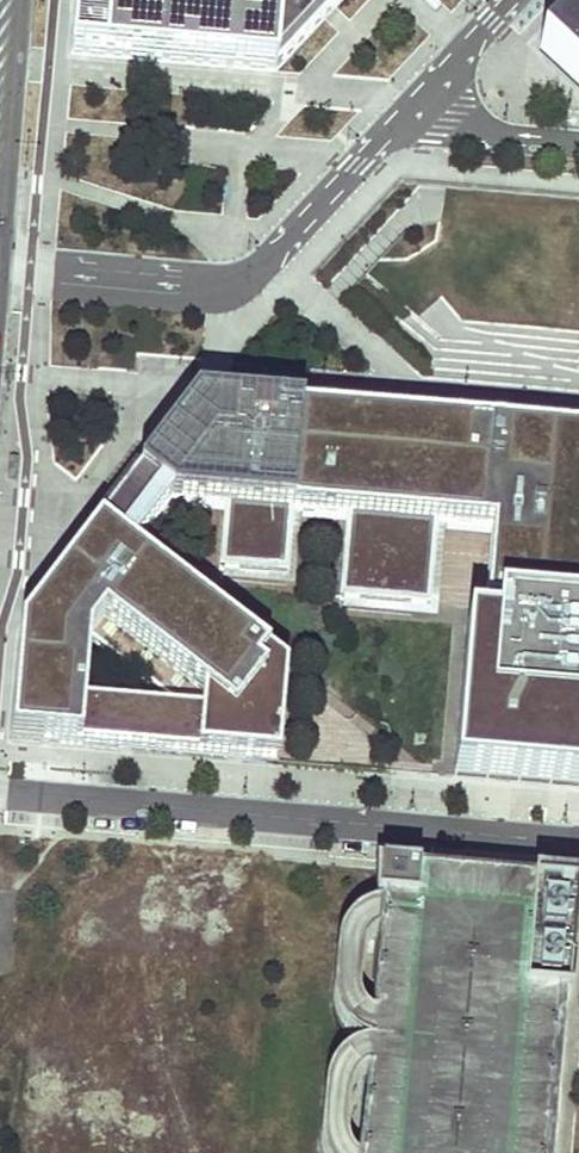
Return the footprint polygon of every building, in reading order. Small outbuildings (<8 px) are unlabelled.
[(69,53),(229,66),(275,70),(340,0),(74,0),(69,53)] [(559,29),(578,48),(578,8),(559,29)] [(559,29),(539,52),(578,89),(578,48),(559,29)] [(578,616),(578,435),(196,402),(138,477),(140,479),(102,529),(99,527),(21,630),(11,739),(118,749),(122,703),(85,700),(90,638),(181,708),(187,713),(187,722),(230,726),(231,716),(258,718),(257,729),(282,731),(287,671),(132,553),(171,502),(226,507),(220,569),(286,575),(292,512),(347,517),(340,599),(429,607),(436,525),(491,530),(485,608),(496,609),(578,616)] [(138,477),(129,470),(109,495),(90,520),(99,527),(102,529),(140,479),(138,477)] [(496,609),(495,629),(467,626),(454,779),(578,789),(578,616),(496,609)] [(122,703),(118,749),(279,763),(282,731),(257,729),(258,718),(231,716),(230,726),(187,722),(187,713),(181,708),(122,703)] [(379,871),(376,904),(376,908),(364,916),(354,927),(345,939),(339,951),(335,966),(334,981),(335,996),(339,1010),(345,1023),(353,1035),(367,1048),(366,1052),(351,1062),(333,1084),(327,1097),(322,1125),(327,1152),(551,1152),(568,958),(574,888),(533,884),(379,871)]
